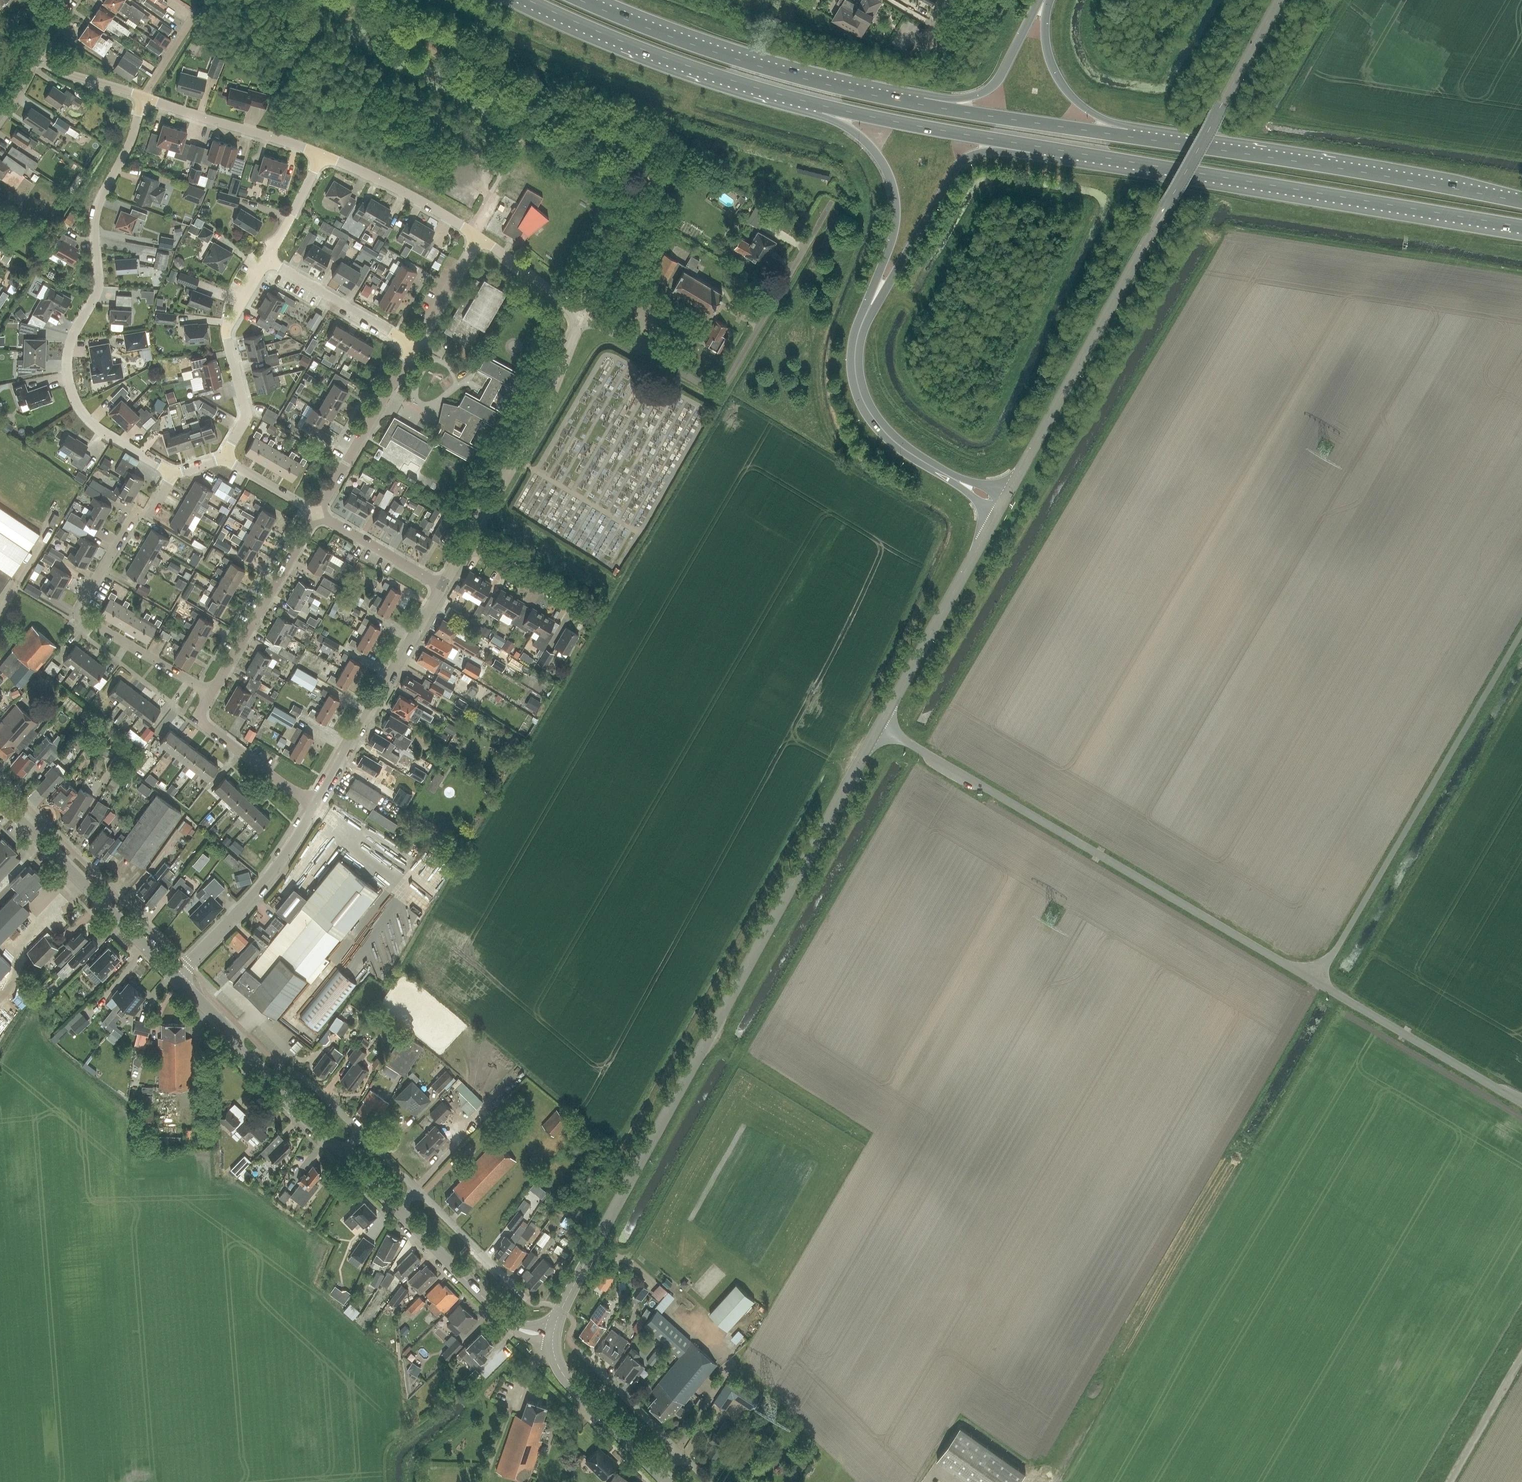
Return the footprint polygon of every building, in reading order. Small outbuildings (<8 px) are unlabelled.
[(141,18),(129,10),(114,0),(105,0),(103,3),(116,12),(118,9),(129,17),(129,18),(126,21),(135,27),(141,18)] [(141,18),(144,14),(124,1),(125,0),(114,0),(129,10),(141,18)] [(155,2),(152,0),(146,0),(144,3),(163,16),(167,11),(155,2)] [(882,0),(854,0),(854,1),(851,0),(839,0),(837,3),(842,5),(834,19),(862,35),(869,22),(875,13),(875,12),(882,0)] [(101,6),(96,13),(117,28),(127,35),(130,31),(125,27),(112,18),(114,15),(101,6)] [(117,28),(96,13),(91,21),(104,30),(107,27),(120,36),(119,37),(127,43),(131,38),(127,35),(117,28)] [(89,23),(84,31),(109,48),(113,42),(109,39),(108,41),(100,36),(102,32),(89,23)] [(162,23),(159,28),(169,35),(172,30),(162,23)] [(104,55),(109,48),(84,31),(79,38),(92,47),(94,44),(102,49),(100,52),(104,55)] [(159,31),(154,40),(165,48),(171,40),(159,31)] [(159,54),(164,48),(151,39),(146,45),(159,54)] [(131,53),(127,59),(139,67),(143,61),(131,53)] [(215,55),(208,74),(218,78),(225,59),(215,55)] [(139,68),(123,57),(114,70),(130,81),(139,68)] [(199,70),(197,76),(181,72),(177,89),(190,92),(190,94),(201,97),(208,73),(199,70)] [(64,94),(53,86),(45,98),(58,107),(62,102),(69,106),(72,102),(78,107),(83,101),(67,89),(64,94)] [(248,92),(231,87),(227,103),(240,106),(239,108),(248,110),(249,104),(266,108),(269,95),(249,89),(248,92)] [(47,126),(51,120),(31,107),(23,120),(34,127),(32,129),(41,135),(42,134),(52,141),(58,133),(47,126)] [(70,125),(58,116),(53,124),(65,133),(66,131),(76,138),(80,133),(70,126),(70,125)] [(169,147),(175,128),(163,124),(159,137),(151,135),(147,150),(159,154),(162,145),(169,147)] [(34,148),(38,142),(17,128),(11,138),(25,147),(28,143),(34,148)] [(187,132),(175,128),(169,147),(177,150),(175,156),(186,160),(190,147),(183,145),(187,132)] [(213,158),(220,161),(226,143),(214,140),(210,152),(204,150),(200,162),(211,165),(213,158)] [(238,147),(226,143),(220,161),(232,164),(230,171),(236,173),(239,161),(234,159),(238,147)] [(8,153),(18,159),(22,152),(12,146),(8,153)] [(18,172),(22,175),(26,168),(7,155),(3,161),(0,159),(0,177),(16,189),(22,180),(15,176),(18,172)] [(265,174),(271,176),(276,159),(264,155),(260,167),(255,166),(250,180),(256,182),(256,180),(262,182),(265,174)] [(288,163),(276,159),(271,176),(269,183),(287,189),(291,177),(284,175),(288,163)] [(188,180),(198,183),(202,170),(192,167),(188,180)] [(143,175),(135,198),(150,204),(152,200),(160,203),(165,189),(157,186),(159,181),(143,175)] [(328,196),(324,202),(347,216),(356,200),(349,196),(352,191),(334,180),(326,195),(328,196)] [(206,191),(188,184),(183,198),(201,204),(206,191)] [(528,235),(549,218),(537,208),(543,197),(527,188),(502,231),(517,240),(515,245),(520,248),(528,234),(528,235)] [(217,201),(238,208),(241,197),(221,191),(217,201)] [(371,220),(381,204),(371,199),(368,204),(363,201),(353,218),(358,221),(359,220),(368,225),(371,220)] [(750,221),(763,228),(772,209),(760,203),(750,221)] [(381,204),(371,220),(375,223),(372,230),(377,233),(382,236),(392,219),(387,216),(390,210),(381,204)] [(234,221),(254,234),(262,221),(241,209),(234,221)] [(75,223),(79,213),(73,210),(68,220),(75,223)] [(137,217),(138,217),(122,211),(116,227),(132,233),(137,217)] [(140,212),(138,217),(137,217),(145,220),(147,215),(140,212)] [(425,226),(415,220),(412,226),(407,222),(397,240),(402,243),(404,239),(413,245),(415,241),(425,226)] [(204,226),(198,236),(208,242),(214,232),(204,226)] [(428,243),(434,231),(425,226),(415,241),(413,245),(412,248),(426,257),(433,246),(428,243)] [(313,264),(322,249),(312,244),(317,236),(309,231),(302,241),(311,246),(303,259),(313,264)] [(734,248),(745,254),(762,264),(776,241),(758,231),(750,244),(740,238),(734,248)] [(76,241),(67,235),(63,233),(60,239),(63,241),(56,254),(72,263),(79,252),(76,251),(78,248),(73,246),(76,241)] [(163,234),(162,245),(176,247),(178,236),(163,234)] [(340,237),(333,249),(334,250),(330,257),(335,260),(341,250),(347,241),(340,237)] [(378,238),(373,247),(378,250),(383,241),(378,238)] [(204,261),(222,272),(233,253),(214,243),(204,261)] [(334,250),(333,249),(324,244),(322,249),(313,264),(322,270),(330,257),(334,250)] [(406,257),(411,249),(406,246),(401,254),(406,257)] [(13,254),(2,248),(0,251),(0,252),(4,254),(1,259),(8,263),(13,254)] [(342,282),(351,266),(342,261),(346,253),(341,250),(335,260),(340,263),(332,276),(342,282)] [(158,251),(154,267),(166,269),(169,254),(158,251)] [(672,288),(712,312),(723,293),(694,277),(699,269),(696,267),(700,261),(691,255),(685,266),(664,253),(652,275),(673,288),(672,288)] [(117,273),(137,272),(136,258),(116,259),(117,273)] [(396,274),(411,282),(417,272),(403,264),(403,263),(398,260),(396,263),(401,266),(396,274)] [(351,266),(342,282),(351,287),(359,274),(364,277),(370,266),(365,264),(363,267),(354,261),(351,266)] [(379,264),(376,270),(382,273),(385,268),(379,264)] [(178,272),(172,270),(168,280),(174,282),(178,272)] [(177,281),(196,288),(199,279),(180,272),(177,281)] [(406,292),(411,282),(396,274),(392,281),(387,278),(385,282),(390,285),(390,283),(406,292)] [(12,284),(8,291),(13,293),(17,287),(20,280),(15,277),(12,284)] [(484,329),(506,291),(484,278),(482,282),(475,278),(445,331),(470,346),(481,327),(484,329)] [(400,302),(406,292),(390,283),(390,285),(386,291),(381,288),(379,292),(384,294),(385,293),(400,302)] [(366,285),(361,293),(367,296),(371,288),(366,285)] [(64,312),(71,298),(51,287),(44,300),(41,299),(33,314),(47,321),(53,309),(56,308),(64,312)] [(197,306),(207,309),(211,297),(187,288),(186,293),(192,295),(188,304),(196,307),(197,306)] [(154,303),(154,290),(142,290),(141,297),(147,297),(147,303),(154,303)] [(263,301),(279,311),(284,301),(293,306),(296,301),(285,295),(282,300),(269,292),(263,301)] [(385,293),(384,294),(380,301),(376,298),(374,302),(379,305),(379,304),(394,312),(400,302),(385,293)] [(117,295),(116,304),(117,304),(117,309),(111,308),(110,313),(109,315),(109,318),(110,320),(110,321),(131,322),(132,309),(131,309),(132,296),(117,295)] [(273,320),(279,311),(263,301),(258,311),(271,319),(268,323),(270,325),(279,330),(282,325),(273,320)] [(16,314),(15,315),(18,319),(19,317),(21,320),(26,316),(21,309),(16,313),(16,314)] [(156,322),(176,324),(177,314),(157,311),(156,322)] [(315,330),(323,315),(317,312),(313,318),(311,317),(307,325),(315,330)] [(268,323),(259,318),(256,323),(267,330),(270,325),(268,323)] [(720,353),(728,338),(723,335),(727,327),(716,320),(707,334),(711,336),(705,345),(720,353)] [(207,326),(207,325),(207,323),(185,325),(187,343),(208,341),(208,333),(209,331),(209,328),(207,326)] [(337,344),(345,330),(336,325),(328,338),(337,344)] [(25,343),(25,351),(48,352),(48,344),(46,344),(46,338),(34,338),(34,331),(20,327),(19,343),(25,343)] [(124,334),(126,350),(149,346),(146,330),(124,334)] [(345,330),(337,344),(347,349),(355,336),(345,330)] [(247,349),(265,345),(262,334),(245,338),(247,349)] [(356,355),(364,341),(355,336),(347,349),(356,355)] [(364,341),(356,355),(366,361),(374,347),(364,341)] [(91,347),(93,361),(95,370),(92,371),(94,381),(114,377),(114,374),(123,373),(121,362),(112,363),(108,344),(91,347)] [(265,345),(247,349),(250,360),(265,356),(266,361),(278,358),(277,353),(267,355),(265,345)] [(48,360),(48,352),(25,351),(24,360),(18,359),(18,375),(33,372),(33,365),(45,366),(45,360),(48,360)] [(310,365),(314,357),(306,354),(302,361),(310,365)] [(458,406),(444,402),(439,420),(437,425),(441,428),(434,440),(438,443),(475,463),(483,449),(470,441),(482,419),(496,426),(503,412),(490,405),(502,382),(516,390),(523,375),(486,355),(478,369),(492,377),(480,399),(466,392),(458,406)] [(209,361),(207,356),(191,360),(193,369),(191,370),(193,378),(194,378),(219,371),(216,359),(209,361)] [(278,358),(266,361),(267,367),(253,370),(255,381),(273,377),(273,376),(270,366),(280,364),(278,358)] [(219,371),(194,378),(196,387),(204,385),(205,388),(198,389),(199,395),(211,392),(210,387),(222,383),(219,371)] [(278,375),(273,376),(273,377),(255,381),(258,392),(281,386),(278,375)] [(335,382),(329,392),(343,400),(348,390),(335,382)] [(28,401),(31,408),(52,401),(47,385),(28,392),(25,384),(14,388),(19,404),(28,401)] [(109,412),(118,420),(131,407),(125,402),(130,397),(127,394),(129,392),(123,386),(113,397),(118,403),(109,412)] [(166,394),(169,404),(177,401),(174,391),(166,394)] [(343,400),(329,392),(323,401),(337,409),(343,400)] [(193,401),(185,404),(188,412),(195,409),(193,401)] [(217,409),(203,401),(199,408),(213,417),(217,409)] [(323,401),(318,410),(327,415),(326,416),(332,419),(337,409),(323,401)] [(136,413),(131,407),(118,420),(127,429),(136,420),(142,426),(152,415),(146,409),(145,411),(141,408),(136,413)] [(307,417),(321,425),(326,416),(327,415),(318,410),(313,407),(307,417)] [(262,418),(273,424),(279,414),(268,408),(262,418)] [(155,415),(146,422),(149,427),(159,420),(155,415)] [(316,434),(321,425),(307,417),(302,426),(316,434)] [(434,446),(437,445),(438,443),(434,440),(395,417),(380,443),(386,447),(390,438),(425,458),(433,445),(434,446)] [(207,425),(201,427),(205,442),(218,438),(211,418),(205,420),(207,425)] [(194,446),(205,442),(201,427),(193,429),(191,422),(186,424),(194,446)] [(182,450),(194,446),(186,424),(183,425),(185,432),(177,435),(182,450)] [(272,425),(268,431),(273,434),(277,428),(272,425)] [(259,462),(269,445),(268,444),(259,439),(262,434),(257,430),(253,436),(256,437),(246,454),(259,462)] [(182,450),(177,435),(171,436),(169,432),(163,434),(169,453),(182,450)] [(69,435),(60,448),(74,458),(71,463),(82,470),(91,456),(84,452),(88,446),(80,441),(79,442),(69,435)] [(270,469),(280,451),(272,446),(275,441),(271,438),(268,444),(269,445),(259,462),(270,469)] [(378,459),(383,451),(379,448),(374,457),(378,459)] [(281,475),(291,458),(293,459),(296,453),(292,451),(289,456),(280,451),(270,469),(281,475)] [(292,481),(302,464),(304,465),(307,460),(303,457),(300,463),(293,459),(291,458),(281,475),(292,481)] [(128,477),(124,483),(138,491),(145,480),(132,473),(136,466),(122,458),(115,470),(128,477)] [(104,459),(100,466),(106,469),(110,462),(104,459)] [(374,478),(363,472),(359,477),(370,484),(374,478)] [(81,473),(77,479),(83,483),(87,477),(81,473)] [(415,483),(418,478),(410,473),(407,478),(415,483)] [(95,489),(99,483),(93,479),(89,485),(95,489)] [(189,492),(203,500),(207,502),(213,491),(195,481),(189,492)] [(238,491),(223,482),(216,493),(231,502),(238,491)] [(132,502),(138,491),(124,483),(121,488),(117,486),(114,491),(105,486),(102,493),(116,500),(119,495),(132,502)] [(351,491),(344,505),(355,511),(362,498),(365,493),(369,486),(365,483),(358,495),(351,491)] [(92,510),(105,518),(112,507),(100,500),(103,494),(102,493),(89,485),(85,492),(94,497),(91,502),(95,505),(92,510)] [(374,488),(369,486),(365,493),(370,495),(374,488)] [(250,499),(253,490),(247,488),(244,497),(250,499)] [(387,489),(384,494),(378,505),(385,508),(393,493),(387,489)] [(203,500),(189,492),(183,503),(203,514),(205,511),(198,507),(203,500)] [(378,505),(384,494),(380,492),(374,502),(378,505)] [(406,500),(402,497),(399,503),(395,510),(399,513),(406,500)] [(373,504),(362,498),(355,511),(366,517),(373,504)] [(373,522),(384,528),(392,515),(395,510),(399,503),(394,500),(387,512),(381,509),(373,522)] [(203,514),(183,503),(176,514),(190,522),(194,514),(200,518),(203,514)] [(261,511),(257,518),(256,519),(270,527),(276,517),(263,509),(264,507),(256,503),(253,507),(261,511)] [(423,507),(418,504),(413,513),(418,516),(423,507)] [(40,534),(0,507),(0,593),(40,534)] [(99,529),(105,518),(92,510),(89,516),(84,513),(82,517),(71,511),(67,519),(83,529),(87,522),(99,529)] [(427,511),(420,524),(425,527),(429,520),(428,519),(431,513),(427,511)] [(220,513),(218,520),(225,522),(227,516),(220,513)] [(256,519),(257,518),(249,513),(247,517),(255,522),(251,528),(250,530),(264,538),(270,527),(256,519)] [(187,527),(190,522),(176,514),(170,525),(188,535),(191,529),(187,527)] [(403,521),(392,515),(384,528),(395,535),(403,521)] [(435,532),(444,537),(452,521),(444,517),(435,532)] [(433,523),(429,520),(425,527),(421,532),(414,545),(425,552),(425,551),(427,552),(434,541),(432,540),(432,539),(428,536),(430,530),(429,529),(433,523)] [(64,521),(57,534),(66,539),(73,526),(64,521)] [(244,541),(258,549),(264,538),(250,530),(251,528),(243,524),(241,528),(248,533),(245,539),(244,541)] [(414,545),(421,532),(410,526),(403,539),(414,545)] [(145,541),(159,549),(162,543),(166,545),(170,540),(152,529),(145,541)] [(245,539),(233,533),(230,539),(241,545),(237,552),(251,560),(258,549),(244,541),(245,539)] [(79,549),(92,557),(99,546),(81,535),(77,541),(82,543),(79,549)] [(217,538),(214,544),(228,552),(232,546),(217,538)] [(203,551),(206,547),(195,539),(192,544),(203,551)] [(145,541),(139,551),(159,563),(161,559),(155,555),(159,549),(145,541)] [(314,556),(334,568),(348,576),(353,566),(343,560),(340,565),(330,559),(333,553),(320,545),(314,556)] [(208,562),(216,548),(212,546),(204,560),(208,562)] [(48,554),(61,561),(65,555),(52,547),(48,554)] [(86,568),(92,557),(79,549),(75,554),(71,552),(68,558),(86,568)] [(139,551),(133,562),(146,570),(151,563),(157,566),(159,563),(139,551)] [(41,560),(52,566),(56,559),(45,553),(41,560)] [(225,573),(239,581),(245,570),(232,562),(232,561),(224,556),(222,560),(230,565),(226,572),(225,573)] [(331,573),(334,568),(314,556),(307,567),(320,574),(324,568),(331,573)] [(181,567),(171,561),(167,567),(178,573),(181,567)] [(143,575),(146,570),(133,562),(126,573),(144,583),(147,578),(143,575)] [(55,574),(51,580),(65,588),(71,576),(54,566),(50,572),(55,574)] [(232,592),(239,581),(225,573),(226,572),(218,567),(216,571),(223,576),(219,582),(218,584),(232,592)] [(472,593),(481,578),(470,571),(458,591),(463,594),(466,590),(472,593)] [(324,577),(320,583),(337,593),(341,586),(324,577)] [(180,584),(185,587),(189,582),(184,578),(180,584)] [(212,595),(226,603),(232,592),(218,584),(219,582),(212,578),(209,582),(217,586),(213,593),(212,595)] [(492,584),(481,578),(472,593),(483,599),(492,584)] [(59,599),(65,588),(51,580),(48,585),(44,582),(41,588),(59,599)] [(293,591),(306,599),(312,602),(314,598),(309,595),(313,588),(299,580),(293,591)] [(191,582),(186,595),(190,597),(196,584),(191,582)] [(389,591),(384,599),(394,605),(401,592),(391,587),(392,586),(385,582),(382,587),(389,591)] [(24,590),(38,598),(42,591),(28,583),(24,590)] [(151,589),(141,583),(136,591),(146,597),(151,589)] [(320,584),(316,590),(328,597),(331,591),(320,584)] [(212,595),(213,593),(205,589),(203,593),(211,597),(206,606),(220,614),(226,603),(212,595)] [(503,612),(512,596),(501,590),(496,599),(491,596),(485,607),(482,612),(487,615),(488,612),(499,618),(503,612)] [(100,616),(112,622),(123,605),(114,600),(117,595),(111,591),(108,597),(111,598),(100,616)] [(300,610),(306,599),(293,591),(287,602),(300,610)] [(523,602),(512,596),(503,612),(499,618),(508,624),(511,623),(511,622),(516,625),(523,614),(518,611),(523,602)] [(387,617),(394,605),(384,599),(379,607),(373,603),(370,608),(377,612),(377,611),(387,617)] [(123,605),(112,622),(125,630),(135,613),(127,608),(130,602),(126,600),(123,605)] [(332,610),(329,615),(333,617),(336,612),(341,602),(337,600),(332,610)] [(183,601),(179,606),(184,609),(188,604),(183,601)] [(312,602),(309,607),(316,611),(319,606),(312,602)] [(482,612),(485,607),(480,604),(474,614),(479,617),(482,612)] [(445,613),(456,619),(460,612),(449,606),(445,613)] [(528,617),(523,614),(516,625),(526,631),(529,627),(534,630),(544,614),(533,608),(528,617)] [(198,619),(194,625),(193,627),(207,635),(214,624),(200,616),(201,615),(193,610),(191,614),(198,619)] [(135,613),(125,630),(138,637),(148,620),(151,615),(147,612),(144,618),(135,613)] [(544,614),(534,630),(539,633),(532,644),(543,651),(554,633),(549,630),(554,621),(544,614)] [(279,615),(273,626),(292,637),(294,633),(288,630),(292,623),(279,615)] [(461,615),(458,620),(465,624),(468,619),(461,615)] [(317,620),(310,616),(307,622),(317,627),(322,619),(319,617),(317,620)] [(298,618),(294,624),(305,630),(308,624),(298,618)] [(364,635),(374,640),(381,628),(371,623),(371,622),(364,618),(362,622),(368,626),(364,635)] [(154,624),(148,620),(138,637),(147,643),(157,626),(159,627),(162,621),(158,619),(154,624)] [(474,655),(478,648),(479,647),(471,642),(470,643),(455,634),(459,628),(443,619),(436,632),(474,655)] [(187,638),(201,646),(207,635),(193,627),(194,625),(187,621),(184,625),(192,629),(188,636),(187,638)] [(13,650),(0,666),(0,668),(22,687),(57,647),(32,625),(12,649),(13,650)] [(285,649),(292,637),(273,626),(266,637),(279,645),(280,644),(283,646),(279,653),(292,661),(296,655),(285,649)] [(565,660),(579,635),(566,628),(555,647),(560,650),(557,655),(565,660)] [(181,648),(195,656),(201,646),(187,638),(188,636),(180,632),(178,636),(186,640),(182,647),(181,648)] [(497,632),(493,640),(505,645),(509,637),(497,632)] [(339,644),(321,633),(317,640),(336,650),(339,644)] [(367,652),(374,640),(364,635),(359,643),(352,639),(349,644),(356,648),(357,647),(367,652)] [(446,657),(453,645),(443,639),(442,641),(432,635),(426,645),(446,657)] [(188,667),(195,656),(181,648),(182,647),(174,642),(172,646),(179,651),(174,659),(188,667)] [(509,652),(513,646),(508,642),(504,648),(509,652)] [(72,662),(76,665),(86,653),(76,645),(63,662),(69,666),(72,662)] [(252,661),(272,673),(284,680),(285,678),(279,674),(281,671),(274,667),(273,668),(268,665),(272,658),(258,650),(252,661)] [(455,667),(444,661),(433,654),(432,656),(423,650),(417,661),(434,671),(439,674),(434,681),(451,692),(455,685),(447,681),(452,673),(455,667)] [(538,663),(546,667),(553,654),(546,650),(538,663)] [(96,660),(86,653),(76,665),(69,675),(74,679),(79,673),(77,671),(80,668),(86,673),(96,660)] [(287,659),(277,653),(273,658),(284,664),(287,659)] [(348,662),(343,670),(353,676),(360,664),(350,658),(351,657),(344,653),(341,658),(348,662)] [(512,657),(508,663),(520,670),(524,664),(512,657)] [(495,659),(491,665),(502,672),(506,665),(495,659)] [(52,660),(45,670),(50,673),(57,664),(52,660)] [(106,668),(96,660),(86,673),(91,677),(88,681),(94,685),(106,668)] [(272,673),(252,661),(246,672),(259,679),(263,673),(270,677),(272,673)] [(462,670),(476,678),(481,669),(468,661),(462,670)] [(318,679),(297,667),(291,678),(311,689),(318,679)] [(346,688),(353,676),(343,670),(338,678),(332,674),(329,679),(336,683),(336,682),(346,688)] [(407,676),(401,686),(417,695),(415,697),(427,704),(433,693),(423,687),(424,685),(407,676)] [(121,700),(131,687),(121,679),(108,696),(113,700),(116,696),(121,700)] [(440,696),(444,688),(433,681),(428,689),(440,696)] [(261,683),(258,688),(268,693),(271,688),(261,683)] [(238,685),(232,696),(250,706),(255,697),(251,694),(251,693),(238,685)] [(141,695),(131,687),(121,700),(128,705),(123,711),(127,713),(141,695)] [(255,693),(271,703),(274,697),(268,693),(258,688),(255,693)] [(91,689),(85,697),(90,701),(96,693),(91,689)] [(323,706),(332,711),(339,699),(330,694),(330,693),(323,689),(321,693),(327,697),(323,706)] [(151,702),(141,695),(127,713),(130,716),(134,710),(141,715),(151,702)] [(396,702),(420,716),(423,710),(416,706),(418,704),(410,699),(409,700),(400,695),(396,702)] [(252,708),(250,706),(232,696),(225,707),(245,718),(252,708)] [(536,711),(541,702),(533,698),(528,706),(536,711)] [(161,710),(151,702),(141,715),(146,719),(143,723),(148,727),(161,710)] [(420,716),(396,702),(392,709),(401,714),(400,715),(408,720),(410,717),(417,721),(420,716)] [(20,754),(28,745),(38,733),(32,728),(37,722),(17,704),(0,723),(0,753),(6,758),(14,749),(20,754)] [(290,712),(298,717),(302,709),(294,704),(290,712)] [(297,718),(275,705),(268,719),(274,722),(276,719),(291,728),(297,718)] [(326,723),(332,711),(323,706),(318,714),(311,710),(308,715),(315,719),(316,718),(326,723)] [(406,749),(412,740),(402,734),(408,725),(391,715),(383,728),(397,736),(393,742),(406,749)] [(107,735),(114,739),(119,731),(104,720),(95,735),(103,740),(107,735)] [(454,735),(458,728),(448,723),(445,729),(454,735)] [(82,726),(77,732),(85,739),(90,733),(82,726)] [(301,735),(297,743),(307,749),(314,737),(304,731),(304,730),(297,726),(295,731),(301,735)] [(252,742),(257,732),(249,728),(244,737),(252,742)] [(448,735),(436,729),(432,736),(444,742),(448,735)] [(170,750),(180,737),(170,730),(160,743),(168,749),(163,755),(167,758),(172,752),(170,750)] [(400,756),(391,751),(395,744),(375,732),(369,743),(378,748),(377,751),(396,762),(400,756)] [(28,745),(20,754),(11,765),(23,775),(24,774),(25,776),(31,769),(30,767),(37,758),(39,759),(41,757),(50,764),(62,749),(47,736),(34,750),(28,745)] [(147,742),(140,736),(135,742),(142,748),(147,742)] [(179,758),(189,745),(180,737),(170,750),(172,752),(178,756),(173,763),(176,765),(181,759),(179,758)] [(300,761),(307,749),(297,743),(292,752),(285,748),(282,753),(289,757),(290,756),(300,761)] [(189,765),(199,752),(189,745),(179,758),(181,759),(187,763),(182,770),(186,773),(191,766),(189,765)] [(106,748),(103,753),(108,756),(111,751),(106,748)] [(209,759),(199,752),(189,765),(191,766),(197,771),(192,777),(195,780),(200,774),(199,772),(209,759)] [(384,762),(380,759),(378,763),(364,754),(358,765),(376,776),(384,762)] [(116,756),(107,769),(115,774),(123,760),(116,756)] [(199,772),(200,774),(206,778),(201,785),(205,787),(210,780),(209,779),(218,767),(209,759),(199,772)] [(64,776),(66,770),(57,761),(46,774),(47,775),(37,787),(46,795),(64,776)] [(390,772),(393,767),(387,763),(384,768),(390,772)] [(416,767),(411,775),(421,782),(426,773),(416,767)] [(440,783),(446,772),(441,769),(434,780),(440,783)] [(218,792),(223,797),(234,786),(225,777),(214,789),(215,789),(212,792),(216,795),(218,792)] [(393,830),(397,823),(373,808),(382,794),(356,778),(346,793),(372,809),(368,815),(393,830)] [(152,790),(142,782),(137,789),(147,796),(152,790)] [(71,798),(77,792),(70,785),(67,789),(60,783),(47,797),(48,798),(47,798),(48,800),(51,803),(53,803),(54,803),(55,802),(64,810),(69,805),(68,804),(72,799),(71,798)] [(171,786),(167,791),(174,796),(177,791),(171,786)] [(234,786),(223,797),(221,800),(224,803),(227,801),(232,806),(243,794),(234,786)] [(400,787),(393,799),(406,806),(413,794),(400,787)] [(82,815),(93,797),(80,788),(66,810),(61,818),(73,826),(81,814),(82,815)] [(243,794),(232,806),(230,808),(233,812),(236,809),(241,814),(252,802),(243,794)] [(181,813),(157,795),(126,836),(113,854),(120,859),(124,854),(142,867),(181,813)] [(108,806),(104,804),(99,801),(93,809),(91,812),(90,811),(77,829),(86,836),(93,827),(95,827),(103,815),(108,806)] [(250,822),(261,811),(252,802),(241,814),(239,817),(242,820),(245,817),(250,822)] [(270,819),(261,811),(250,822),(248,825),(251,828),(249,830),(254,836),(270,819)] [(186,835),(192,826),(184,820),(177,829),(186,835)] [(108,847),(115,839),(109,833),(112,830),(106,825),(89,846),(99,854),(106,845),(108,847)] [(126,836),(122,833),(118,837),(118,836),(108,850),(113,854),(126,836)] [(321,837),(307,864),(316,869),(331,842),(321,837)] [(20,860),(15,854),(17,852),(3,838),(0,841),(0,881),(20,860)] [(244,848),(235,840),(230,846),(239,854),(244,848)] [(223,859),(233,867),(238,860),(229,852),(223,859)] [(279,931),(266,946),(267,947),(263,952),(263,953),(259,951),(233,983),(275,1017),(306,979),(311,983),(329,961),(324,957),(378,890),(339,859),(285,925),(284,924),(279,931)] [(164,876),(169,869),(171,867),(165,862),(158,871),(154,876),(152,874),(137,892),(144,898),(164,876)] [(10,885),(17,892),(0,909),(0,942),(30,912),(23,905),(44,885),(39,879),(42,877),(35,870),(33,873),(27,867),(10,885)] [(169,869),(164,876),(145,899),(153,905),(168,888),(165,886),(170,881),(175,874),(169,869)] [(249,871),(234,875),(238,887),(252,882),(249,871)] [(183,883),(186,880),(181,876),(173,885),(178,889),(168,902),(178,909),(194,889),(188,885),(187,886),(183,883)] [(209,923),(208,922),(223,907),(214,898),(225,887),(214,877),(203,888),(206,891),(199,898),(203,902),(190,916),(195,922),(195,923),(202,930),(209,923)] [(260,950),(263,952),(267,947),(266,946),(265,945),(278,930),(279,931),(284,924),(275,916),(271,921),(265,929),(260,925),(258,928),(257,927),(252,934),(256,938),(252,942),(260,950)] [(233,937),(243,946),(249,940),(238,931),(233,937)] [(67,959),(68,958),(87,938),(86,937),(86,935),(85,933),(82,933),(81,932),(73,940),(71,938),(66,944),(68,946),(54,959),(61,965),(66,959),(67,959)] [(58,949),(44,935),(27,952),(41,966),(58,949)] [(75,954),(68,961),(74,967),(81,960),(83,962),(89,957),(88,956),(98,946),(91,940),(84,947),(83,946),(75,954)] [(233,979),(260,950),(252,942),(227,969),(226,973),(233,979)] [(108,970),(120,958),(109,947),(90,966),(88,964),(82,969),(87,974),(92,968),(103,979),(108,974),(108,970)] [(12,966),(0,954),(0,978),(12,966)] [(319,1031),(358,983),(338,968),(301,1016),(319,1031)] [(117,1013),(139,987),(130,980),(120,991),(118,989),(112,996),(119,1002),(112,1009),(117,1013)] [(23,982),(17,999),(28,1003),(34,986),(23,982)] [(139,987),(117,1013),(122,1017),(128,1009),(135,1014),(140,1008),(138,1005),(147,994),(139,987)] [(68,1022),(79,1033),(90,1022),(80,1011),(68,1022)] [(329,1027),(343,1036),(350,1025),(336,1015),(329,1027)] [(112,1020),(106,1028),(111,1032),(118,1024),(112,1020)] [(151,1024),(136,1020),(133,1033),(138,1034),(135,1047),(145,1049),(146,1045),(151,1024)] [(160,1089),(192,1089),(191,1037),(185,1037),(185,1024),(162,1024),(162,1037),(159,1037),(160,1089)] [(403,1033),(384,1063),(405,1076),(423,1046),(403,1033)] [(338,1062),(344,1054),(333,1046),(328,1054),(325,1053),(313,1069),(324,1077),(336,1061),(338,1062)] [(340,1080),(353,1090),(368,1070),(359,1063),(367,1053),(357,1046),(348,1058),(354,1063),(340,1080)] [(138,1053),(134,1061),(143,1065),(147,1058),(138,1053)] [(445,1070),(431,1084),(439,1092),(453,1078),(445,1070)] [(420,1079),(413,1072),(409,1076),(416,1083),(420,1079)] [(418,1112),(429,1100),(411,1082),(396,1098),(405,1107),(409,1103),(418,1112)] [(357,1111),(370,1120),(384,1099),(370,1089),(363,1100),(364,1101),(357,1111)] [(472,1113),(487,1100),(478,1091),(464,1104),(472,1113)] [(440,1123),(452,1111),(442,1101),(430,1113),(440,1123)] [(238,1118),(229,1109),(219,1119),(224,1124),(220,1128),(236,1142),(243,1134),(248,1139),(250,1137),(257,1144),(267,1135),(260,1128),(264,1124),(252,1112),(247,1118),(243,1114),(238,1118)] [(569,1121),(556,1109),(542,1125),(554,1137),(569,1121)] [(427,1158),(447,1138),(435,1126),(415,1146),(427,1158)] [(289,1147),(290,1146),(290,1144),(288,1141),(286,1141),(285,1142),(283,1140),(276,1148),(270,1143),(261,1152),(269,1161),(272,1158),(277,1163),(291,1149),(289,1147)] [(462,1164),(456,1170),(463,1176),(460,1179),(461,1181),(453,1189),(455,1190),(446,1199),(458,1211),(460,1208),(466,1213),(517,1162),(497,1142),(474,1165),(470,1162),(465,1162),(462,1165),(462,1164)] [(238,1174),(240,1173),(251,1162),(245,1155),(232,1168),(238,1174)] [(317,1186),(313,1183),(321,1173),(320,1172),(316,1167),(315,1168),(313,1167),(306,1176),(304,1175),(299,1181),(301,1183),(291,1197),(302,1205),(317,1186)] [(285,1190),(279,1198),(285,1202),(291,1194),(285,1190)] [(524,1199),(517,1209),(524,1214),(531,1204),(524,1199)] [(359,1222),(359,1223),(364,1228),(377,1215),(364,1202),(352,1214),(351,1214),(344,1221),(352,1229),(359,1222)] [(507,1225),(513,1229),(524,1215),(518,1210),(507,1225)] [(526,1228),(521,1224),(510,1238),(505,1235),(501,1240),(502,1243),(495,1252),(503,1258),(521,1235),(526,1228)] [(526,1228),(521,1235),(528,1240),(536,1228),(529,1224),(526,1228)] [(546,1230),(539,1242),(545,1245),(552,1234),(546,1230)] [(390,1260),(401,1240),(388,1233),(373,1260),(375,1261),(372,1266),(375,1268),(374,1270),(379,1272),(383,1265),(387,1264),(389,1260),(390,1260)] [(363,1262),(374,1245),(363,1237),(351,1254),(363,1262)] [(505,1264),(513,1269),(527,1251),(516,1244),(505,1259),(507,1261),(505,1264)] [(539,1256),(531,1250),(522,1263),(530,1268),(539,1256)] [(401,1280),(421,1260),(413,1251),(399,1265),(401,1266),(394,1273),(401,1280)] [(554,1269),(545,1261),(544,1260),(531,1273),(527,1270),(522,1276),(527,1281),(525,1283),(533,1289),(540,1281),(541,1282),(554,1269)] [(420,1293),(437,1276),(427,1265),(418,1274),(417,1273),(409,1281),(420,1293)] [(387,1287),(394,1276),(388,1271),(380,1283),(387,1287)] [(378,1287),(384,1275),(378,1272),(372,1285),(378,1287)] [(606,1290),(613,1279),(601,1273),(595,1284),(606,1290)] [(633,1278),(629,1283),(635,1288),(639,1284),(633,1278)] [(444,1312),(458,1298),(446,1285),(443,1287),(439,1283),(427,1295),(444,1312)] [(408,1289),(402,1284),(389,1301),(395,1306),(408,1289)] [(641,1301),(649,1291),(640,1284),(632,1294),(641,1301)] [(729,1330),(755,1301),(737,1284),(710,1314),(729,1330)] [(344,1303),(350,1294),(346,1291),(342,1291),(337,1298),(344,1303)] [(426,1301),(419,1296),(405,1311),(410,1315),(412,1312),(414,1314),(426,1301)] [(673,1304),(678,1307),(682,1300),(677,1297),(673,1304)] [(591,1317),(592,1318),(580,1335),(593,1345),(606,1327),(600,1323),(609,1309),(600,1303),(591,1317)] [(449,1317),(453,1321),(448,1326),(456,1335),(461,1329),(466,1333),(478,1320),(460,1304),(449,1317)] [(691,1341),(657,1310),(644,1325),(677,1356),(691,1341)] [(641,1318),(638,1322),(642,1326),(646,1321),(641,1318)] [(735,1337),(741,1342),(747,1334),(742,1329),(735,1337)] [(595,1351),(612,1363),(628,1341),(611,1330),(595,1351)] [(483,1353),(492,1344),(492,1341),(489,1338),(486,1338),(481,1333),(466,1347),(465,1346),(455,1356),(459,1360),(469,1351),(480,1362),(486,1356),(483,1353)] [(449,1359),(463,1345),(453,1334),(445,1342),(449,1346),(442,1353),(449,1359)] [(391,1351),(403,1356),(407,1348),(395,1342),(391,1351)] [(717,1365),(695,1344),(692,1342),(651,1391),(656,1396),(648,1405),(663,1419),(671,1409),(674,1411),(679,1415),(681,1415),(684,1411),(684,1409),(680,1405),(681,1402),(683,1404),(691,1396),(691,1397),(717,1365)] [(632,1349),(631,1351),(615,1371),(628,1382),(636,1372),(639,1374),(644,1366),(636,1360),(640,1355),(632,1349)] [(662,1353),(658,1350),(656,1353),(654,1352),(647,1361),(653,1366),(662,1353)] [(422,1368),(412,1362),(407,1370),(412,1373),(410,1376),(415,1379),(416,1376),(417,1377),(422,1368)] [(470,1383),(480,1374),(476,1369),(465,1378),(470,1383)] [(759,1398),(729,1379),(714,1402),(726,1410),(734,1398),(751,1409),(759,1398)] [(527,1481),(545,1431),(542,1430),(546,1420),(543,1419),(547,1407),(528,1400),(522,1419),(517,1418),(499,1472),(527,1481)] [(1026,1473),(961,1427),(937,1460),(968,1481),(1020,1481),(1026,1473)] [(603,1478),(618,1464),(611,1457),(609,1459),(599,1448),(586,1461),(603,1478)] [(612,1481),(635,1481),(637,1478),(620,1468),(612,1481)]
